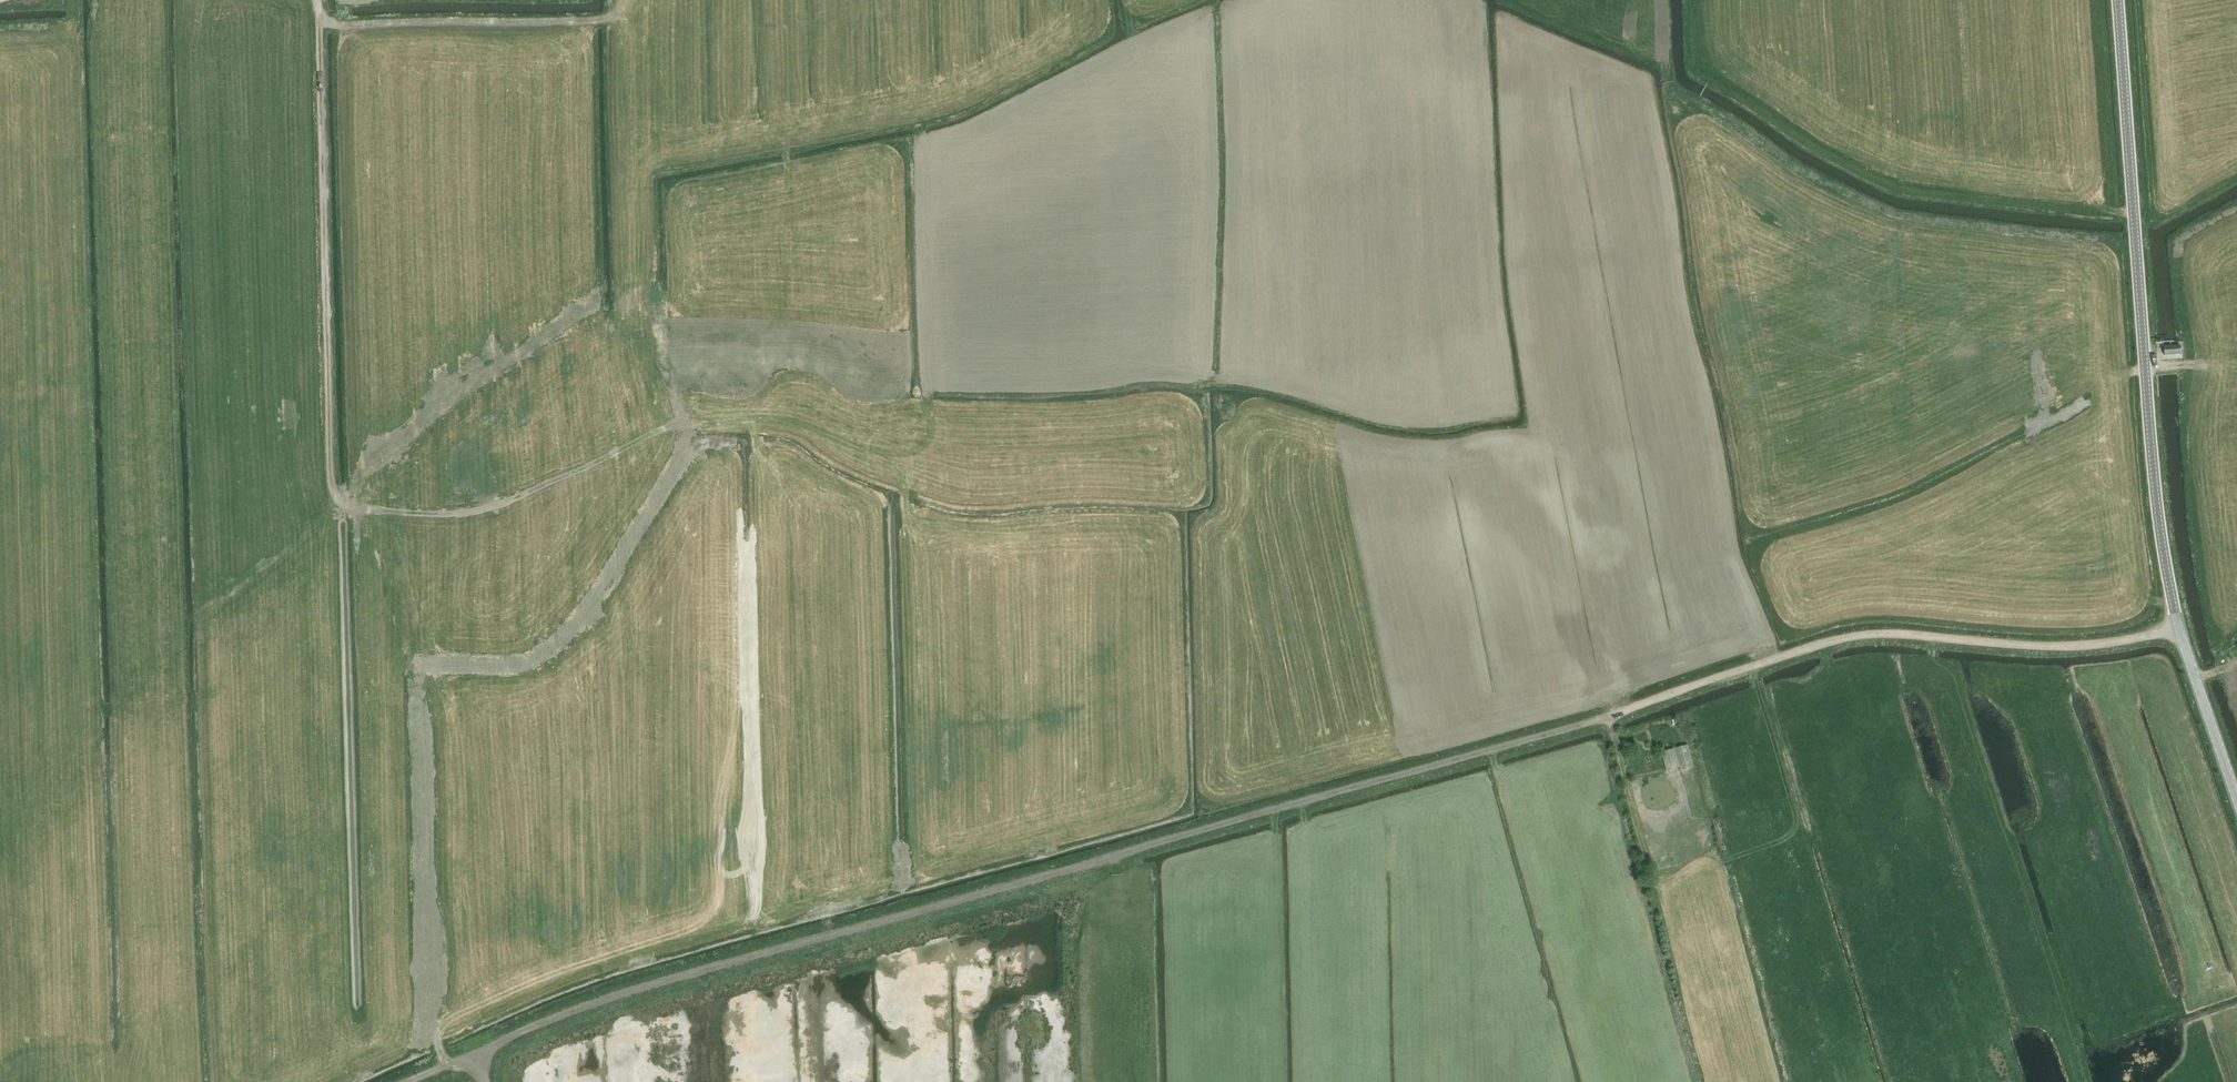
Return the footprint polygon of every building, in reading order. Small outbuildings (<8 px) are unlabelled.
[(2181,345),(2165,347),(2165,355),(2182,353),(2181,345)] [(1693,767),(1687,745),(1660,752),(1665,771),(1678,767),(1679,771),(1693,767)] [(1665,897),(1667,905),(1676,903),(1674,895),(1665,897)]
